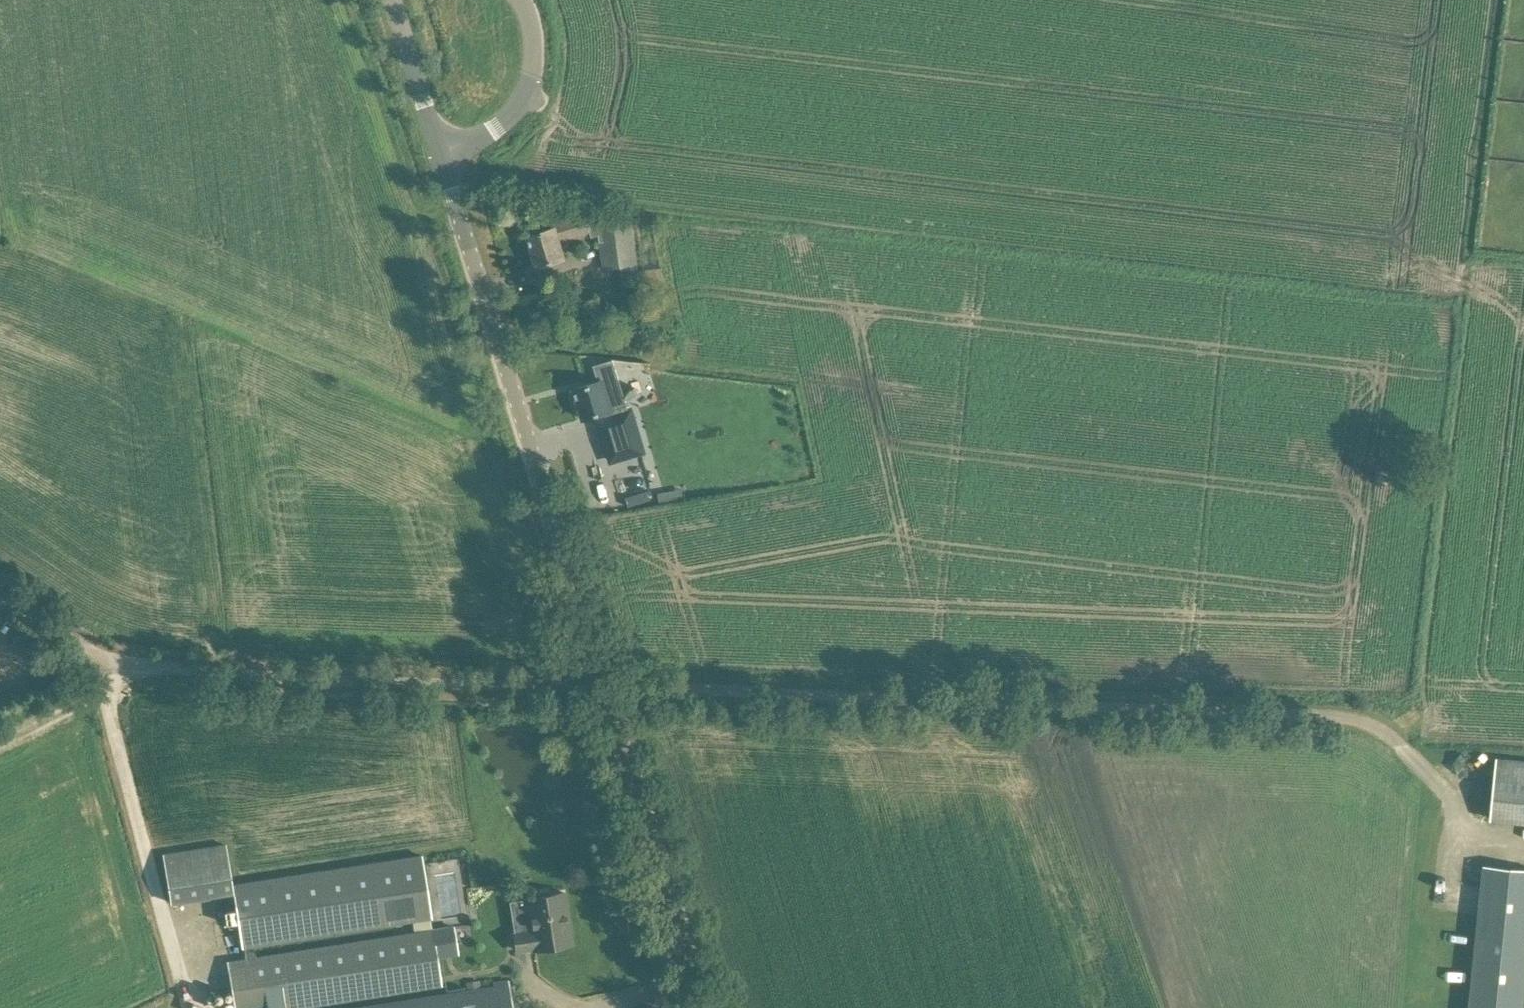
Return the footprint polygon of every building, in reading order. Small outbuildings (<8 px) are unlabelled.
[(596,214),(590,216),(589,213),(578,216),(553,223),(554,227),(529,235),(538,265),(557,259),(565,257),(561,242),(592,232),(592,235),(593,236),(599,234),(600,242),(603,241),(600,222),(599,222),(596,214)] [(638,265),(631,217),(600,222),(603,241),(607,269),(621,267),(638,265)] [(640,284),(638,265),(621,267),(624,287),(640,284)] [(600,381),(576,388),(584,418),(599,414),(600,419),(599,419),(612,460),(644,451),(631,410),(629,410),(613,360),(595,365),(600,381)] [(649,414),(677,411),(673,370),(645,373),(649,414)] [(650,485),(626,492),(629,501),(652,494),(650,485)] [(682,485),(658,489),(660,500),(684,496),(682,485)] [(1523,822),(1523,762),(1496,759),(1490,818),(1523,822)] [(234,892),(232,883),(226,844),(163,854),(170,902),(234,892)] [(432,929),(431,920),(420,854),(305,873),(234,884),(244,949),(246,959),(256,958),(254,947),(315,938),(413,923),(414,932),(432,929)] [(1523,982),(1523,868),(1486,864),(1481,914),(1471,1007),(1521,1007),(1523,982)] [(534,949),(552,946),(572,943),(564,891),(551,894),(548,889),(540,890),(539,896),(530,897),(535,925),(531,930),(514,933),(517,949),(534,946),(534,949)] [(300,1006),(441,984),(439,975),(432,929),(414,932),(256,958),(246,959),(229,962),(236,1007),(300,1007),(300,1006)] [(508,985),(488,988),(363,1007),(512,1007),(508,985)]
